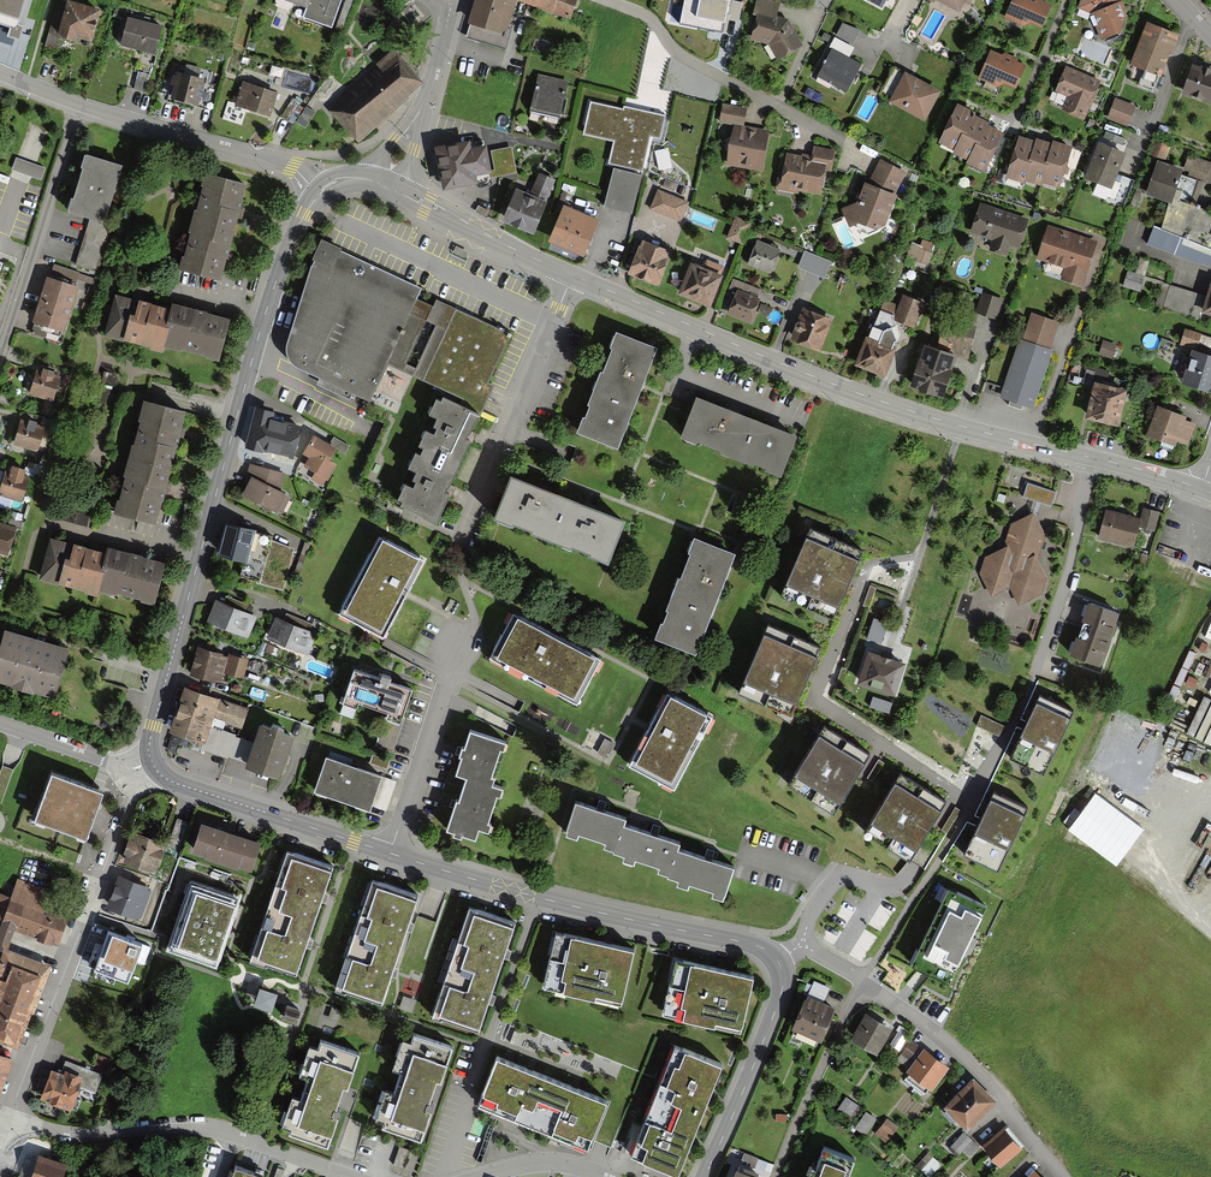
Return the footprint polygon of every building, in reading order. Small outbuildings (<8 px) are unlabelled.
[(10,28),(8,37),(19,41),(24,26),(19,25),(27,0),(0,0),(0,24),(10,28)] [(61,0),(60,0),(46,43),(55,46),(60,31),(89,40),(98,12),(61,0)] [(340,0),(289,0),(306,6),(302,18),(329,28),(340,0)] [(472,23),(501,33),(513,0),(480,0),(472,23)] [(570,16),(576,0),(524,0),(570,16)] [(800,47),(788,21),(775,18),(778,5),(762,0),(760,0),(757,12),(760,14),(753,38),(770,43),(778,58),(800,47)] [(958,10),(963,0),(938,0),(958,10)] [(1039,29),(1049,8),(1033,0),(1015,0),(1008,15),(1039,29)] [(1080,8),(1095,12),(1104,39),(1128,29),(1118,0),(1083,0),(1080,8)] [(123,45),(154,54),(161,29),(130,20),(123,45)] [(1149,24),(1133,64),(1162,76),(1178,36),(1149,24)] [(844,53),(856,32),(843,25),(831,46),(844,53)] [(552,46),(535,39),(533,45),(550,52),(552,46)] [(844,90),(857,67),(832,52),(818,75),(844,90)] [(394,54),(333,110),(357,137),(418,81),(394,54)] [(993,55),(981,78),(1012,93),(1023,69),(993,55)] [(1194,68),(1183,93),(1210,104),(1210,75),(1194,68)] [(1084,118),(1098,84),(1067,71),(1059,92),(1069,96),(1064,110),(1084,118)] [(134,90),(144,93),(149,76),(139,73),(134,90)] [(171,99),(194,106),(202,81),(178,74),(171,99)] [(926,117),(939,93),(906,76),(893,100),(926,117)] [(539,78),(532,110),(560,116),(567,83),(539,78)] [(237,105),(268,116),(275,96),(245,85),(237,105)] [(1126,125),(1133,108),(1116,101),(1109,118),(1126,125)] [(283,117),(293,123),(301,111),(291,104),(283,117)] [(585,134),(616,141),(610,164),(641,171),(649,135),(658,138),(663,118),(625,109),(625,113),(592,105),(585,134)] [(727,164),(759,170),(766,133),(742,129),(745,111),(725,108),(722,122),(734,124),(727,164)] [(942,145),(956,152),(973,118),(974,116),(960,109),(942,145)] [(955,154),(971,162),(988,128),(989,126),(973,118),(956,152),(955,154)] [(1002,135),(988,128),(971,162),(970,164),(984,171),(1002,135)] [(1022,183),(1036,144),(1022,138),(1008,177),(1022,183)] [(1039,185),(1053,147),(1037,141),(1023,179),(1039,185)] [(1150,154),(1161,157),(1164,146),(1153,143),(1150,154)] [(1055,144),(1041,182),(1058,188),(1072,150),(1055,144)] [(119,156),(85,146),(67,212),(100,222),(119,156)] [(470,146),(440,152),(446,188),(477,182),(475,173),(488,171),(484,150),(471,152),(470,146)] [(1110,187),(1123,155),(1101,146),(1088,178),(1110,187)] [(779,177),(778,190),(821,196),(824,167),(832,168),(834,152),(818,150),(817,160),(789,156),(786,178),(779,177)] [(1188,157),(1183,172),(1210,183),(1210,181),(1210,165),(1188,157)] [(860,222),(881,231),(901,173),(877,160),(858,206),(843,210),(849,226),(860,222)] [(1173,203),(1174,200),(1194,208),(1203,185),(1180,175),(1180,173),(1161,165),(1149,193),(1173,203)] [(604,207),(630,213),(639,176),(613,170),(604,207)] [(207,172),(194,223),(234,233),(246,182),(207,172)] [(515,193),(504,220),(532,231),(552,180),(540,176),(531,199),(515,193)] [(679,220),(686,204),(657,192),(651,209),(679,220)] [(1210,249),(1210,215),(1176,202),(1165,232),(1210,249)] [(974,231),(1018,247),(1026,222),(983,207),(974,231)] [(584,254),(597,223),(565,210),(552,240),(584,254)] [(728,238),(740,243),(747,225),(735,220),(728,238)] [(221,283),(234,233),(194,223),(182,274),(221,283)] [(1094,243),(1049,228),(1039,258),(1068,268),(1064,279),(1080,285),(1094,243)] [(421,289),(320,240),(312,260),(288,342),(287,346),(287,353),(289,359),(291,364),(294,368),(320,379),(317,385),(349,400),(352,394),(370,403),(388,364),(417,299),(421,289)] [(667,252),(642,242),(629,273),(654,284),(667,252)] [(780,250),(758,242),(750,266),(772,273),(780,250)] [(905,256),(926,262),(929,250),(908,244),(905,256)] [(825,277),(831,262),(805,252),(799,267),(825,277)] [(679,294),(710,306),(721,276),(690,264),(679,294)] [(1140,277),(1127,273),(1123,285),(1136,289),(1140,277)] [(79,284),(47,274),(32,323),(64,333),(79,284)] [(103,331),(159,346),(172,300),(116,285),(103,331)] [(1205,299),(1168,287),(1161,307),(1199,319),(1205,299)] [(727,314),(750,324),(760,302),(737,292),(727,314)] [(978,313),(994,319),(1000,301),(984,296),(978,313)] [(859,365),(883,375),(898,340),(892,328),(895,318),(914,326),(923,305),(904,297),(899,308),(885,302),(859,365)] [(433,307),(417,299),(388,364),(445,391),(443,398),(479,416),(494,386),(488,382),(511,336),(437,300),(433,307)] [(226,315),(172,300),(159,346),(213,361),(226,315)] [(789,338),(819,352),(833,324),(804,309),(789,338)] [(1056,324),(1028,316),(1005,398),(1032,406),(1056,324)] [(624,320),(600,373),(636,389),(637,386),(660,336),(624,320)] [(967,354),(974,330),(949,323),(942,347),(967,354)] [(1199,336),(1187,332),(1182,344),(1195,348),(1199,336)] [(1104,342),(1100,354),(1111,358),(1116,346),(1104,342)] [(941,395),(955,358),(926,348),(913,385),(941,395)] [(1195,351),(1184,382),(1210,391),(1210,356),(1195,351)] [(32,361),(22,391),(51,400),(60,370),(32,361)] [(612,442),(636,389),(600,373),(577,426),(612,442)] [(1089,418),(1116,425),(1125,392),(1097,385),(1089,418)] [(686,434),(730,453),(751,406),(707,387),(686,434)] [(258,394),(244,442),(291,456),(305,408),(258,394)] [(147,396),(130,453),(167,464),(184,407),(147,396)] [(479,416),(443,398),(441,402),(436,400),(429,415),(437,419),(433,428),(437,430),(434,436),(426,432),(418,447),(423,450),(420,456),(416,454),(408,470),(417,474),(413,482),(416,484),(413,489),(405,485),(397,501),(402,503),(401,507),(437,524),(450,497),(445,495),(470,443),(467,441),(479,416)] [(796,426),(751,406),(730,453),(775,473),(796,426)] [(18,413),(8,444),(37,453),(46,422),(18,413)] [(1186,445),(1193,426),(1159,414),(1152,433),(1186,445)] [(318,430),(302,458),(328,472),(344,444),(318,430)] [(150,523),(167,464),(130,453),(113,512),(150,523)] [(0,471),(0,494),(22,501),(31,470),(3,461),(0,471)] [(255,461),(240,491),(274,507),(289,478),(255,461)] [(496,517),(550,540),(573,485),(519,463),(496,517)] [(1022,496),(1050,507),(1055,493),(1027,483),(1022,496)] [(579,488),(573,485),(550,540),(603,562),(626,507),(579,488)] [(1107,512),(1100,537),(1132,546),(1136,533),(1152,537),(1158,515),(1145,511),(1142,522),(1107,512)] [(7,550),(17,519),(0,514),(0,548),(7,550)] [(1033,516),(1012,526),(1005,550),(987,559),(981,577),(993,594),(1010,586),(1020,603),(1040,596),(1046,577),(1035,557),(1042,535),(1033,516)] [(229,518),(221,547),(247,554),(241,575),(283,586),(293,547),(270,536),(271,535),(253,530),(255,525),(229,518)] [(863,551),(808,527),(778,596),(833,620),(863,551)] [(698,530),(677,582),(720,600),(742,549),(719,539),(698,530)] [(37,578),(92,594),(106,547),(50,531),(37,578)] [(432,565),(380,535),(338,619),(388,645),(432,565)] [(161,563),(106,547),(92,594),(147,610),(161,563)] [(698,653),(720,600),(677,582),(654,635),(698,653)] [(215,595),(206,618),(247,633),(256,610),(215,595)] [(1118,614),(1092,606),(1077,655),(1104,663),(1118,614)] [(606,660),(515,610),(488,664),(578,710),(606,660)] [(281,612),(269,640),(304,655),(316,627),(281,612)] [(9,620),(0,654),(0,678),(54,692),(69,636),(9,620)] [(822,646),(767,622),(736,692),(791,716),(822,646)] [(203,637),(194,666),(230,676),(239,648),(203,637)] [(903,667),(869,656),(860,682),(894,693),(903,667)] [(355,662),(341,700),(402,722),(416,684),(355,662)] [(191,682),(174,732),(203,742),(220,692),(191,682)] [(715,715),(673,693),(636,764),(678,786),(715,715)] [(1076,710),(1037,693),(1008,759),(1046,776),(1076,710)] [(247,763),(277,774),(294,724),(265,714),(247,763)] [(219,723),(210,744),(238,756),(247,735),(219,723)] [(871,754),(823,725),(788,783),(835,812),(871,754)] [(455,802),(446,830),(453,833),(452,836),(460,838),(460,835),(474,840),(478,829),(488,832),(490,824),(487,823),(496,795),(499,796),(501,788),(491,785),(494,778),(491,777),(499,748),(503,749),(505,742),(469,731),(463,749),(457,747),(455,755),(461,757),(455,775),(465,778),(458,802),(455,802)] [(316,788),(367,806),(381,765),(330,747),(316,788)] [(946,802),(899,773),(862,831),(909,861),(946,802)] [(101,791),(52,774),(36,820),(85,837),(101,791)] [(1028,808),(992,791),(962,855),(998,871),(1028,808)] [(603,846),(614,850),(623,824),(624,819),(574,802),(564,833),(575,836),(577,833),(604,842),(603,846)] [(201,819),(193,846),(251,864),(259,838),(201,819)] [(138,822),(126,854),(157,865),(168,833),(138,822)] [(657,871),(667,874),(676,849),(678,842),(623,824),(614,850),(614,852),(623,855),(621,859),(632,863),(634,858),(658,866),(657,871)] [(287,847),(267,899),(312,916),(331,863),(287,847)] [(733,868),(676,849),(667,874),(666,877),(676,880),(675,884),(685,888),(687,882),(712,891),(711,896),(722,899),(733,868)] [(120,865),(106,904),(138,916),(153,878),(120,865)] [(374,875),(356,930),(398,943),(415,888),(374,875)] [(57,941),(72,897),(18,879),(12,897),(0,893),(0,913),(4,914),(1,922),(57,941)] [(235,894),(193,880),(172,942),(214,956),(235,894)] [(986,909),(948,891),(911,968),(949,986),(986,909)] [(292,969),(312,916),(267,899),(248,952),(292,969)] [(471,904),(452,960),(497,975),(516,919),(471,904)] [(542,988),(620,1006),(635,941),(557,923),(542,988)] [(13,1051),(29,1011),(33,1013),(54,960),(9,942),(14,929),(1,924),(0,927),(0,1046),(13,1051)] [(380,1000),(398,943),(356,930),(338,987),(380,1000)] [(95,938),(84,968),(112,978),(110,983),(129,989),(146,941),(121,932),(117,945),(95,938)] [(664,1011),(736,1026),(749,967),(676,952),(664,1011)] [(478,1031),(497,975),(452,960),(433,1016),(478,1031)] [(823,999),(827,989),(815,985),(811,994),(823,999)] [(809,1002),(797,1030),(821,1039),(832,1011),(809,1002)] [(856,1040),(877,1052),(889,1031),(868,1019),(856,1040)] [(419,1134),(451,1042),(410,1028),(378,1120),(419,1134)] [(283,1124),(328,1140),(362,1045),(317,1029),(283,1124)] [(679,1035),(655,1093),(700,1112),(725,1053),(679,1035)] [(478,1095),(533,1119),(554,1072),(499,1048),(478,1095)] [(911,1074),(931,1088),(945,1068),(925,1054),(911,1074)] [(98,1057),(95,1064),(106,1068),(108,1061),(98,1057)] [(9,1061),(0,1058),(0,1087),(9,1061)] [(53,1074),(43,1098),(75,1110),(79,1099),(90,1103),(100,1077),(67,1064),(62,1077),(53,1074)] [(609,1095),(554,1072),(533,1119),(589,1143),(609,1095)] [(976,1084),(950,1107),(967,1126),(993,1102),(976,1084)] [(676,1171),(700,1112),(655,1093),(631,1152),(676,1171)] [(857,1105),(845,1100),(840,1112),(851,1117),(857,1105)] [(867,1115),(856,1130),(861,1134),(872,1119),(867,1115)] [(886,1122),(877,1135),(884,1140),(894,1127),(886,1122)] [(984,1150),(1000,1167),(1020,1149),(1004,1131),(984,1150)] [(964,1133),(953,1148),(961,1154),(964,1150),(971,1155),(979,1145),(964,1133)] [(855,1163),(822,1151),(812,1176),(849,1176),(855,1163)] [(929,1155),(918,1167),(924,1173),(936,1161),(929,1155)] [(33,1176),(63,1176),(66,1168),(39,1159),(33,1176)] [(234,1164),(229,1176),(264,1176),(265,1174),(234,1164)] [(759,1175),(737,1166),(732,1176),(758,1176),(759,1175)]
